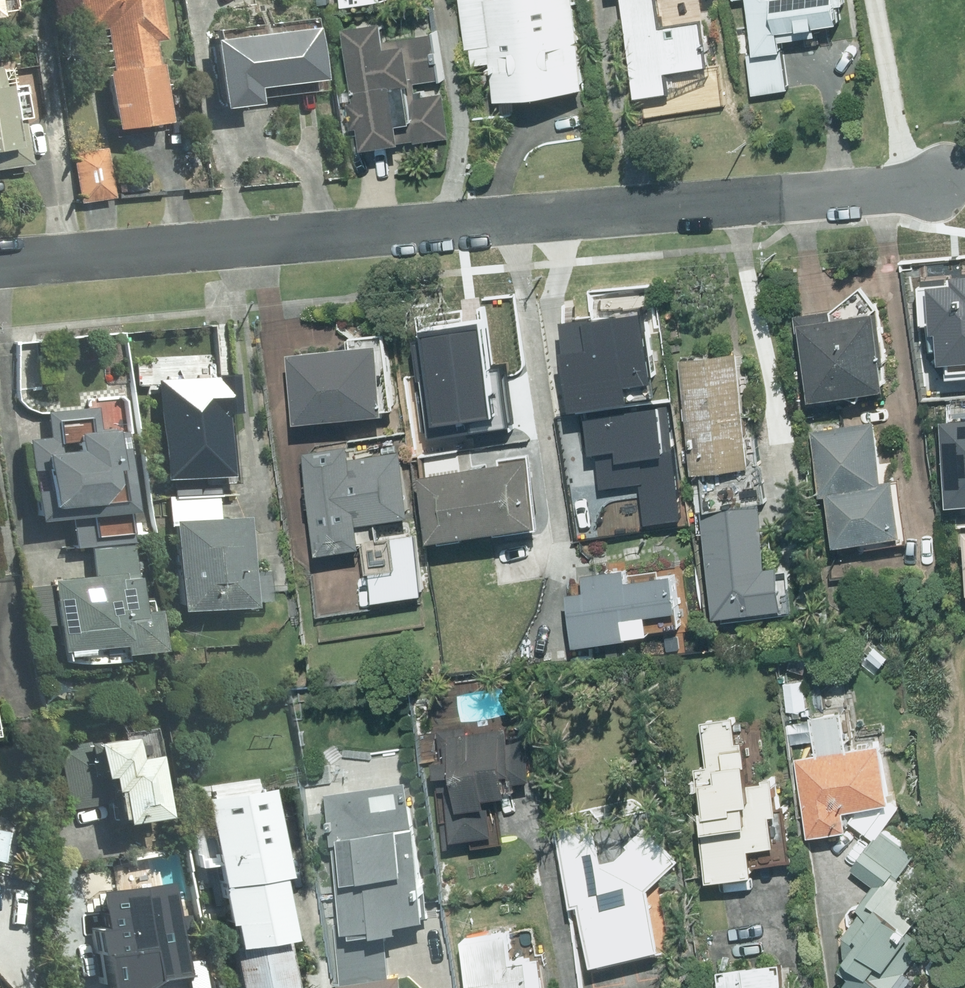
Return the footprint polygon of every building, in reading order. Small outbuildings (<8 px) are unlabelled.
[(81,33),(103,29),(109,71),(99,73),(108,130),(163,122),(150,42),(162,40),(155,0),(75,0),(81,33)] [(497,99),(586,85),(573,0),(463,0),(473,64),(491,61),(497,99)] [(634,104),(642,102),(644,118),(727,106),(721,62),(707,64),(700,21),(661,27),(657,0),(618,0),(634,104)] [(754,54),(747,55),(753,94),(787,89),(780,39),(816,34),(815,25),(839,22),(836,0),(747,0),(754,54)] [(384,19),(346,25),(357,94),(348,95),(356,146),(403,139),(400,122),(412,121),(415,141),(453,135),(446,92),(423,96),(422,90),(409,92),(408,83),(442,78),(435,33),(401,38),(401,43),(388,45),(384,19)] [(307,27),(208,40),(217,107),(252,103),(250,88),(313,80),(307,27)] [(29,165),(17,86),(3,88),(0,69),(0,169),(29,165)] [(104,148),(69,154),(77,204),(112,198),(104,148)] [(837,307),(798,313),(807,378),(813,377),(815,391),(889,381),(877,304),(862,283),(837,307)] [(918,295),(921,333),(940,332),(946,405),(964,404),(964,389),(964,384),(964,291),(918,295)] [(645,367),(638,318),(581,327),(580,322),(558,325),(560,338),(552,339),(556,363),(545,365),(552,416),(591,411),(590,402),(629,397),(625,370),(645,367)] [(414,336),(429,439),(507,428),(499,370),(483,373),(476,327),(414,336)] [(379,337),(291,346),(298,416),(386,407),(379,337)] [(736,349),(681,357),(697,467),(751,459),(736,349)] [(220,376),(153,379),(157,475),(172,474),(173,495),(217,493),(216,472),(225,472),(220,376)] [(43,434),(23,436),(29,517),(68,514),(70,545),(130,540),(122,428),(96,430),(94,407),(41,411),(43,434)] [(583,418),(587,452),(593,452),(598,490),(638,485),(642,525),(675,521),(662,409),(583,418)] [(876,418),(810,427),(819,487),(828,486),(836,542),(906,532),(898,475),(885,476),(876,418)] [(348,441),(305,448),(321,547),(364,540),(360,519),(412,510),(402,446),(350,454),(348,441)] [(528,453),(422,471),(432,533),(539,515),(528,453)] [(949,461),(954,523),(964,522),(964,459),(949,461)] [(216,497),(169,500),(174,605),(246,602),(242,515),(217,516),(216,497)] [(758,499),(703,507),(718,609),(785,600),(779,561),(767,563),(758,499)] [(47,583),(27,585),(30,625),(55,623),(56,645),(115,640),(115,647),(154,644),(151,607),(134,609),(129,543),(87,547),(89,576),(47,579),(47,583)] [(675,606),(669,563),(584,575),(586,587),(575,588),(582,637),(627,631),(625,613),(675,606)] [(801,681),(785,684),(788,708),(805,706),(801,681)] [(702,822),(710,874),(756,867),(752,842),(779,838),(774,808),(779,808),(774,776),(753,780),(746,735),(738,736),(735,715),(703,719),(709,760),(699,762),(708,821),(702,822)] [(515,750),(511,719),(449,729),(453,752),(437,755),(447,820),(442,820),(445,844),(464,841),(463,832),(497,827),(492,795),(517,792),(511,751),(515,750)] [(103,802),(105,819),(153,812),(144,752),(124,755),(121,735),(57,745),(66,808),(103,802)] [(891,797),(880,740),(796,755),(810,832),(849,824),(845,805),(891,797)] [(332,926),(341,981),(390,974),(382,924),(400,922),(398,915),(426,911),(406,778),(325,790),(346,924),(332,926)] [(581,898),(594,957),(661,942),(648,886),(678,857),(645,824),(608,860),(603,861),(593,818),(557,826),(574,900),(581,898)] [(885,828),(855,865),(875,881),(855,905),(860,909),(842,931),(846,953),(843,961),(856,971),(847,981),(857,987),(901,987),(893,982),(928,938),(909,923),(927,901),(895,876),(914,851),(885,828)] [(212,849),(229,957),(225,958),(230,987),(284,987),(262,842),(212,849)] [(92,895),(99,950),(90,951),(93,980),(127,976),(128,987),(169,987),(187,985),(183,950),(172,952),(167,912),(157,913),(154,888),(92,895)] [(464,939),(471,987),(546,987),(541,956),(514,960),(509,932),(464,939)] [(719,969),(722,987),(785,987),(781,959),(719,969)] [(341,982),(342,987),(403,987),(401,973),(341,982)]
